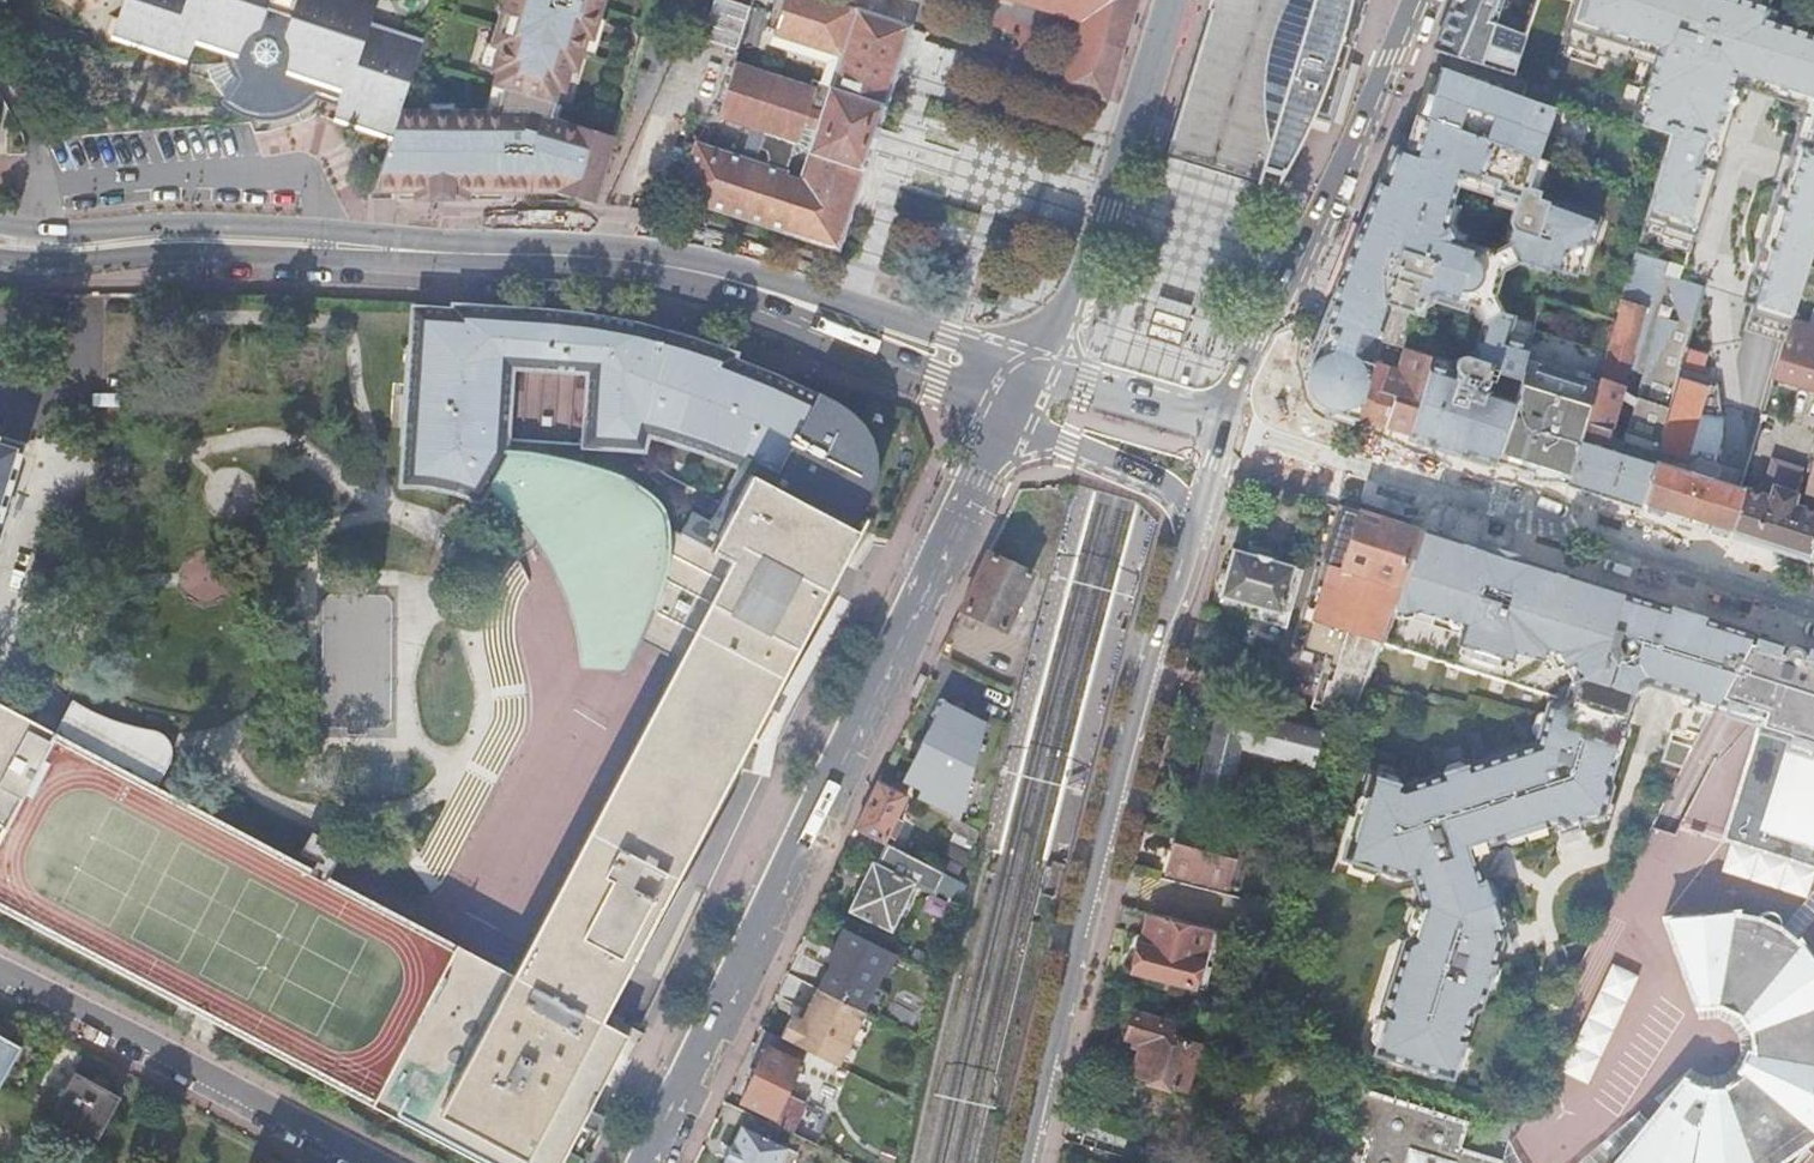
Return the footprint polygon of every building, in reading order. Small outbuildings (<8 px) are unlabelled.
[(392,131),(401,107),(423,41),(369,23),(377,0),(124,0),(111,36),(190,65),(197,42),(230,55),(239,72),(222,98),(224,100),(225,102),(229,104),(233,107),(236,109),(241,111),(251,114),(257,115),(260,116),(266,116),(271,116),(274,116),(278,115),(281,115),(284,114),(287,113),(292,112),(297,109),(303,106),(308,103),(315,97),(317,95),(341,103),(338,113),(392,131)] [(555,103),(559,87),(565,89),(572,66),(579,68),(589,34),(594,36),(595,35),(589,33),(595,12),(601,14),(605,0),(504,0),(492,40),(498,42),(491,65),(497,67),(493,80),(504,83),(555,103)] [(838,246),(863,169),(874,137),(886,99),(892,82),(911,24),(857,7),(837,0),(784,0),(781,10),(774,31),(842,53),(832,84),(816,79),(814,87),(735,61),(718,112),(753,124),(742,158),(696,142),(679,194),(838,246)] [(1085,18),(1065,81),(1104,93),(1134,0),(1028,0),(1085,18)] [(1163,157),(1188,164),(1214,172),(1236,178),(1259,184),(1261,176),(1277,181),(1275,189),(1283,175),(1291,161),(1299,146),(1306,132),(1313,117),(1331,122),(1368,0),(1211,0),(1163,157)] [(1448,55),(1448,54),(1509,73),(1524,30),(1525,26),(1524,23),(1524,19),(1522,16),(1520,13),(1518,10),(1515,8),(1512,6),(1509,16),(1497,11),(1501,0),(1455,0),(1434,50),(1448,55)] [(1563,38),(1571,40),(1566,55),(1597,65),(1602,52),(1620,58),(1624,45),(1675,62),(1655,121),(1679,129),(1647,225),(1665,231),(1663,237),(1687,245),(1742,79),(1764,86),(1813,103),(1813,19),(1774,6),(1775,0),(1576,0),(1563,38)] [(1442,69),(1422,117),(1537,157),(1554,109),(1442,69)] [(551,114),(498,105),(429,103),(429,110),(411,110),(401,107),(394,126),(392,131),(390,136),(372,189),(397,189),(397,197),(440,198),(503,198),(503,190),(555,190),(577,199),(596,201),(596,199),(616,134),(551,114)] [(1569,275),(1582,238),(1587,240),(1596,214),(1536,193),(1546,161),(1537,157),(1422,117),(1414,139),(1400,134),(1320,335),(1305,372),(1305,379),(1306,386),(1309,393),(1314,400),(1319,403),(1323,409),(1356,419),(1370,362),(1381,317),(1407,323),(1412,301),(1434,306),(1440,284),(1443,290),(1472,297),(1483,313),(1474,351),(1469,351),(1466,352),(1462,354),(1460,356),(1459,359),(1457,365),(1429,356),(1407,435),(1492,461),(1512,398),(1511,397),(1522,358),(1526,347),(1498,339),(1506,316),(1493,312),(1485,296),(1495,267),(1511,260),(1542,271),(1544,266),(1569,275)] [(1798,167),(1752,307),(1770,312),(1789,318),(1804,264),(1813,233),(1813,118),(1798,167)] [(1804,264),(1813,267),(1813,233),(1804,264)] [(1637,250),(1621,298),(1642,306),(1624,364),(1636,368),(1666,274),(1670,276),(1681,279),(1685,264),(1637,250)] [(1579,435),(1565,484),(1588,491),(1599,494),(1603,496),(1637,507),(1653,458),(1690,332),(1703,286),(1681,279),(1670,276),(1667,284),(1678,317),(1674,325),(1673,325),(1668,338),(1666,337),(1662,349),(1660,348),(1656,360),(1653,359),(1649,372),(1646,372),(1638,398),(1634,397),(1625,429),(1623,428),(1617,447),(1613,446),(1603,443),(1614,402),(1613,402),(1624,364),(1642,306),(1621,298),(1595,379),(1581,424),(1582,424),(1579,435)] [(718,457),(749,474),(779,490),(823,403),(743,361),(748,349),(734,346),(703,337),(686,332),(659,326),(654,325),(638,321),(612,316),(603,314),(597,313),(480,304),(449,302),(449,311),(410,308),(406,488),(416,489),(421,490),(427,491),(437,493),(444,495),(448,497),(452,498),(466,504),(475,508),(478,509),(486,486),(506,453),(504,452),(504,447),(506,378),(588,380),(587,446),(649,451),(653,435),(718,457)] [(1185,319),(1154,309),(1146,335),(1178,346),(1185,319)] [(1789,318),(1772,376),(1812,388),(1813,382),(1813,325),(1808,324),(1789,318)] [(1512,398),(1492,461),(1504,468),(1515,476),(1527,480),(1538,484),(1565,484),(1579,435),(1582,424),(1581,424),(1595,379),(1522,358),(1511,397),(1512,398)] [(823,403),(779,490),(855,530),(860,526),(866,519),(870,514),(875,504),(879,492),(881,484),(881,475),(881,471),(880,466),(879,457),(875,448),(872,440),(869,437),(860,429),(856,425),(851,421),(848,419),(841,414),(836,411),(834,410),(830,407),(825,404),(823,403)] [(3,502),(5,502),(6,496),(5,496),(11,474),(13,475),(14,471),(13,470),(19,447),(21,448),(23,443),(21,442),(21,441),(17,439),(16,441),(0,436),(0,512),(3,502)] [(620,672),(638,640),(653,598),(661,572),(666,545),(667,526),(661,508),(652,495),(646,490),(638,485),(629,480),(613,472),(602,467),(587,463),(570,458),(557,454),(546,452),(530,449),(519,448),(504,447),(504,452),(506,453),(486,486),(490,490),(513,513),(518,519),(524,527),(534,541),(538,546),(542,553),(546,561),(551,570),(556,582),(563,596),(566,604),(571,622),(575,637),(578,654),(579,665),(618,668),(617,670),(620,672)] [(1726,534),(1806,559),(1813,534),(1813,456),(1805,487),(1807,488),(1802,505),(1797,503),(1800,492),(1795,491),(1803,468),(1771,458),(1763,480),(1761,480),(1757,491),(1741,485),(1726,534)] [(1722,479),(1653,458),(1637,507),(1708,529),(1717,531),(1726,534),(1741,485),(1731,482),(1722,479)] [(638,640),(675,659),(509,974),(371,901),(0,706),(0,826),(2,827),(0,831),(0,910),(480,1162),(559,1162),(626,1035),(598,1020),(855,530),(749,474),(709,548),(667,526),(666,545),(661,572),(653,598),(638,640)] [(1361,510),(1409,525),(1412,518),(1342,496),(1340,503),(1361,510)] [(1309,706),(1349,720),(1378,642),(1399,585),(1421,528),(1409,525),(1361,510),(1340,503),(1338,502),(1320,560),(1328,563),(1310,620),(1302,648),(1331,656),(1328,663),(1336,665),(1333,677),(1320,673),(1309,706)] [(1399,585),(1378,642),(1549,696),(1534,743),(1464,765),(1457,761),(1446,765),(1441,772),(1402,785),(1367,774),(1360,795),(1364,805),(1356,829),(1348,835),(1341,857),(1403,877),(1411,874),(1419,902),(1409,936),(1402,939),(1380,1007),(1384,1014),(1372,1053),(1449,1077),(1471,1011),(1478,1007),(1495,955),(1503,952),(1496,927),(1499,925),(1501,921),(1488,881),(1484,879),(1481,880),(1476,863),(1476,861),(1484,845),(1486,843),(1558,820),(1562,825),(1602,812),(1610,786),(1608,780),(1626,723),(1623,717),(1632,689),(1644,682),(1681,694),(1686,705),(1678,726),(1671,731),(1670,734),(1695,742),(1716,701),(1721,692),(1752,633),(1421,528),(1399,585)] [(1247,616),(1285,627),(1301,569),(1292,567),(1292,565),(1232,548),(1218,596),(1250,605),(1247,616)] [(986,551),(959,607),(1002,627),(1028,571),(986,551)] [(1752,633),(1721,692),(1716,701),(1733,707),(1746,711),(1762,716),(1758,728),(1723,838),(1813,873),(1813,652),(1787,644),(1769,638),(1752,633)] [(953,694),(912,781),(926,788),(955,802),(949,814),(976,827),(996,752),(1004,720),(953,694)] [(1218,705),(1195,801),(1227,807),(1242,746),(1315,767),(1323,732),(1218,705)] [(1662,761),(1681,767),(1692,747),(1668,739),(1662,761)] [(877,779),(854,826),(883,841),(886,833),(892,836),(900,818),(895,815),(906,793),(877,779)] [(944,825),(973,840),(976,827),(949,814),(944,825)] [(1224,840),(1176,829),(1167,870),(1215,881),(1225,840),(1224,840)] [(883,841),(873,862),(911,881),(922,860),(883,841)] [(1496,851),(1484,845),(1476,861),(1488,867),(1496,851)] [(869,860),(846,908),(888,928),(911,881),(873,862),(869,860)] [(932,871),(926,882),(948,892),(953,881),(932,871)] [(1793,943),(1813,918),(1813,892),(1780,931),(1793,943)] [(1612,1162),(1792,1162),(1813,1136),(1813,1135),(1813,1133),(1813,1132),(1813,966),(1797,942),(1795,944),(1793,943),(1780,931),(1777,928),(1778,923),(1776,917),(1773,914),(1767,912),(1761,913),(1758,915),(1756,919),(1734,916),(1734,912),(1662,918),(1676,957),(1685,956),(1687,969),(1680,969),(1694,1007),(1716,1005),(1737,1015),(1749,1033),(1751,1055),(1742,1074),(1723,1087),(1701,1089),(1681,1080),(1659,1105),(1667,1113),(1655,1128),(1646,1121),(1612,1162)] [(1148,914),(1148,915),(1140,945),(1141,946),(1135,970),(1192,985),(1198,964),(1199,964),(1208,930),(1148,914)] [(826,966),(813,991),(860,1014),(888,955),(840,931),(823,965),(826,966)] [(1613,960),(1564,1068),(1591,1081),(1641,973),(1613,960)] [(782,1031),(776,1042),(832,1069),(860,1014),(813,991),(791,1035),(782,1031)] [(1132,1012),(1122,1046),(1139,1050),(1132,1074),(1183,1090),(1196,1045),(1168,1036),(1171,1024),(1132,1012)] [(18,1047),(0,1037),(0,1079),(18,1047)] [(778,1127),(816,1145),(823,1129),(830,1114),(803,1101),(785,1092),(799,1061),(767,1046),(741,1100),(755,1107),(771,1115),(768,1122),(778,1127)] [(73,1072),(50,1113),(96,1138),(119,1096),(97,1085),(73,1072)] [(1362,1162),(1498,1162),(1497,1161),(1455,1148),(1462,1122),(1384,1098),(1362,1162)] [(781,1154),(785,1147),(772,1141),(778,1127),(768,1122),(751,1114),(745,1111),(737,1127),(721,1162),(777,1162),(781,1154)] [(878,1158),(890,1162),(896,1150),(884,1145),(878,1158)] [(777,1162),(786,1162),(789,1158),(781,1154),(777,1162)]
